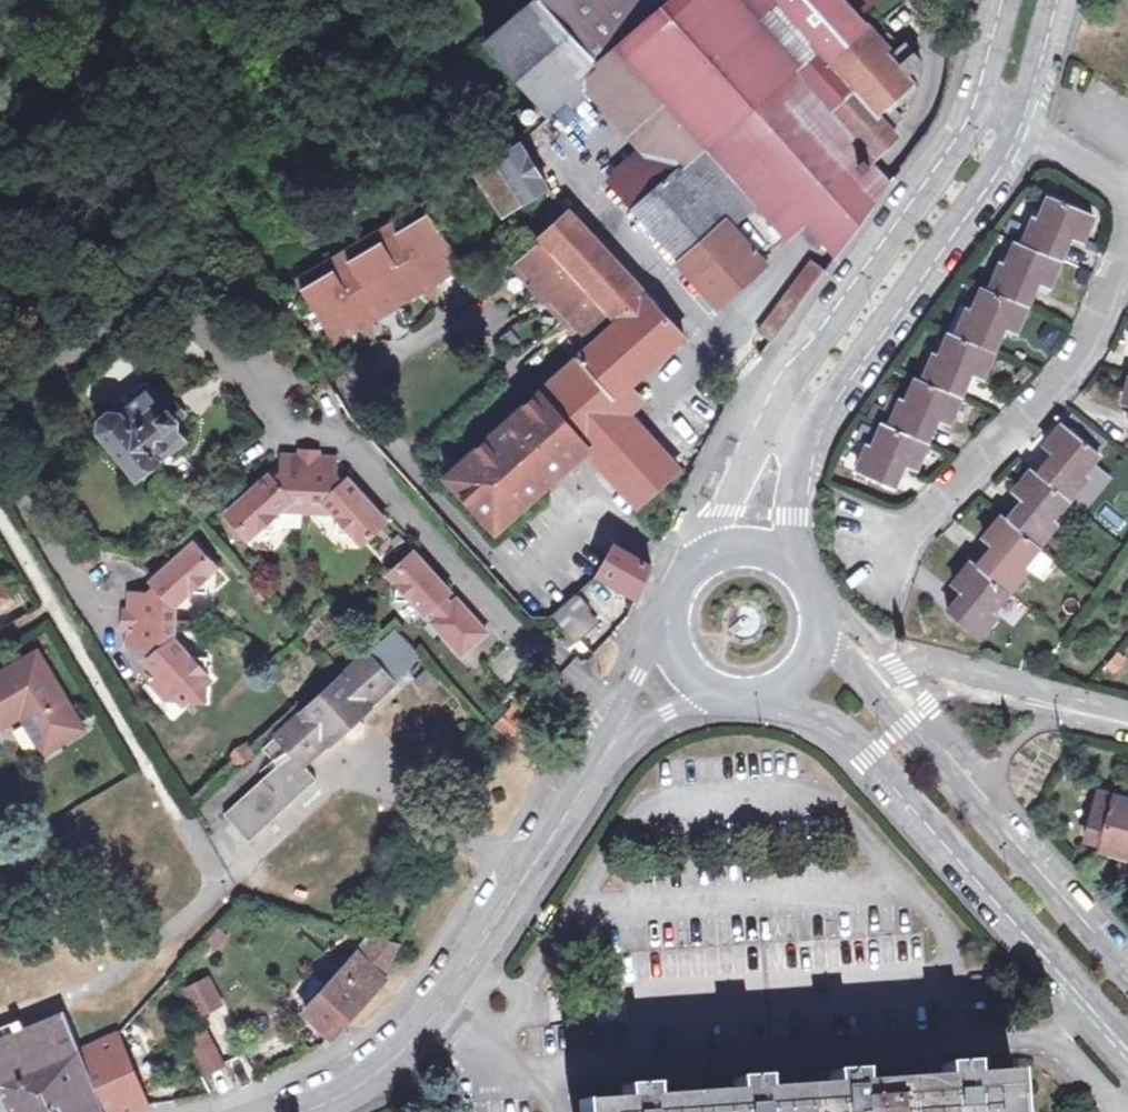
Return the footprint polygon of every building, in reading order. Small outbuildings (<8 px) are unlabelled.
[(487,42),(536,98),(547,110),(619,49),(666,101),(649,116),(667,137),(613,184),(634,207),(772,89),(853,182),(875,162),(903,137),(896,129),(907,119),(897,109),(919,89),(915,85),(918,83),(911,75),(925,63),(914,51),(901,63),(858,15),(845,0),(535,0),(487,42)] [(858,15),(876,0),(845,0),(858,15)] [(619,49),(547,110),(559,124),(592,95),(637,146),(604,175),(613,184),(667,137),(649,116),(666,101),(619,49)] [(772,89),(634,207),(681,260),(728,219),(735,226),(759,205),(791,241),(808,225),(836,258),(893,182),(875,162),(853,182),(772,89)] [(505,215),(549,187),(521,144),(476,172),(505,215)] [(959,334),(951,331),(941,354),(938,352),(926,380),(919,377),(909,400),(904,398),(892,425),(886,422),(876,445),(871,443),(860,470),(893,484),(900,469),(893,466),(896,459),(915,467),(933,424),(927,422),(930,414),(948,422),(966,381),(958,377),(961,369),(981,377),(1000,333),(992,329),(995,322),(1014,331),(1033,287),(1025,283),(1028,278),(1047,286),(1065,244),(1059,241),(1062,233),(1081,242),(1092,214),(1053,197),(1044,220),(1039,217),(1027,245),(1019,242),(1009,265),(1004,263),(993,290),(985,286),(975,308),(971,306),(959,334)] [(439,225),(425,202),(293,282),(331,344),(344,337),(348,326),(356,330),(373,320),(372,311),(386,312),(405,301),(410,287),(419,293),(437,282),(436,273),(449,275),(466,265),(439,225)] [(620,320),(586,349),(538,392),(589,449),(641,508),(659,491),(681,470),(633,416),(617,397),(633,383),(686,337),(572,212),(543,237),(570,266),(595,293),(620,320)] [(728,219),(681,260),(721,305),(769,264),(735,226),(728,219)] [(537,294),(570,266),(543,237),(511,265),(520,276),(535,278),(532,288),(537,294)] [(759,331),(773,342),(784,326),(817,283),(827,270),(811,259),(759,331)] [(562,322),(595,293),(570,266),(537,294),(542,300),(554,299),(556,315),(562,322)] [(436,273),(437,282),(449,275),(436,273)] [(535,278),(520,276),(532,288),(535,278)] [(410,287),(405,301),(419,293),(410,287)] [(595,293),(562,322),(567,328),(575,327),(578,339),(586,349),(620,320),(595,293)] [(554,299),(542,300),(556,315),(554,299)] [(963,303),(951,331),(959,334),(971,306),(963,303)] [(372,311),(373,320),(386,312),(372,311)] [(348,326),(344,337),(356,330),(348,326)] [(575,327),(567,328),(578,339),(575,327)] [(617,397),(633,416),(649,401),(633,383),(617,397)] [(137,479),(185,442),(178,432),(180,420),(186,415),(174,400),(166,407),(157,405),(148,395),(153,390),(147,384),(100,419),(100,432),(137,479)] [(589,449),(538,392),(444,476),(498,533),(589,449)] [(1022,565),(1036,548),(1057,521),(1053,518),(1088,475),(1083,470),(1098,450),(1065,423),(1047,446),(1062,459),(1057,465),(1052,460),(1040,473),(1036,470),(1018,492),(1032,503),(1027,511),(1021,506),(1010,519),(1006,515),(987,538),(1001,549),(995,557),(991,553),(979,567),(973,563),(956,584),(971,597),(965,604),(961,601),(950,614),(978,637),(995,615),(991,611),(1026,568),(1022,565)] [(322,503),(336,518),(336,535),(370,536),(386,521),(348,481),(343,485),(334,483),(335,458),(319,458),(319,453),(300,452),(300,457),(284,456),(282,481),(272,481),(268,477),(227,514),(242,531),(276,532),(277,515),(291,501),(322,503)] [(1075,497),(1086,506),(1094,496),(1083,487),(1075,497)] [(659,491),(641,508),(656,524),(666,515),(659,508),(668,500),(659,491)] [(291,501),(277,515),(336,518),(322,503),(291,501)] [(685,512),(677,508),(672,517),(667,529),(675,532),(685,512)] [(169,688),(168,701),(181,701),(185,705),(190,702),(207,703),(207,686),(211,681),(207,674),(207,658),(191,658),(175,639),(176,606),(191,593),(208,593),(208,561),(194,544),(153,581),(158,586),(157,595),(131,595),(130,612),(125,611),(124,629),(129,630),(128,646),(154,646),(154,657),(148,662),(159,676),(169,688)] [(645,586),(653,566),(617,544),(597,576),(638,600),(645,586)] [(1022,565),(1026,568),(1037,577),(1040,577),(1050,564),(1050,561),(1036,548),(1022,565)] [(397,601),(415,602),(425,615),(432,610),(440,618),(434,623),(463,655),(488,633),(458,601),(453,606),(445,597),(451,593),(414,553),(398,568),(397,601)] [(583,616),(587,611),(574,597),(553,615),(551,616),(577,644),(594,627),(583,616)] [(599,623),(587,611),(583,616),(594,627),(599,623)] [(368,654),(395,682),(422,656),(396,629),(368,654)] [(21,712),(44,752),(81,730),(37,654),(0,676),(0,725),(21,712)] [(304,766),(395,682),(368,654),(264,750),(278,766),(225,814),(250,842),(318,780),(304,766)] [(424,695),(439,684),(428,669),(413,680),(424,695)] [(152,682),(168,701),(169,688),(159,676),(152,682)] [(515,710),(502,725),(517,739),(531,723),(515,710)] [(1100,793),(1088,839),(1101,843),(1100,850),(1127,857),(1127,800),(1100,793)] [(303,1011),(330,1038),(331,1038),(388,975),(402,944),(370,935),(360,950),(303,1011)] [(211,981),(188,991),(200,1016),(222,1005),(211,981)] [(16,1037),(5,1041),(0,1044),(0,1086),(12,1111),(137,1111),(149,1107),(139,1083),(120,1039),(118,1034),(117,1036),(78,1050),(64,1016),(25,1033),(16,1037)] [(11,1026),(16,1037),(25,1033),(20,1022),(11,1026)] [(0,1031),(5,1041),(16,1037),(11,1026),(0,1031)] [(205,1071),(222,1062),(206,1028),(188,1036),(205,1071)] [(136,1032),(120,1039),(139,1083),(164,1073),(136,1032)] [(297,1041),(303,1055),(317,1049),(311,1035),(297,1041)] [(1013,1072),(970,1074),(969,1064),(943,1066),(942,1075),(859,1082),(857,1071),(830,1073),(831,1083),(762,1088),(761,1079),(735,1081),(735,1090),(651,1096),(651,1087),(623,1088),(624,1099),(581,1101),(582,1111),(1016,1111),(1013,1072)]
